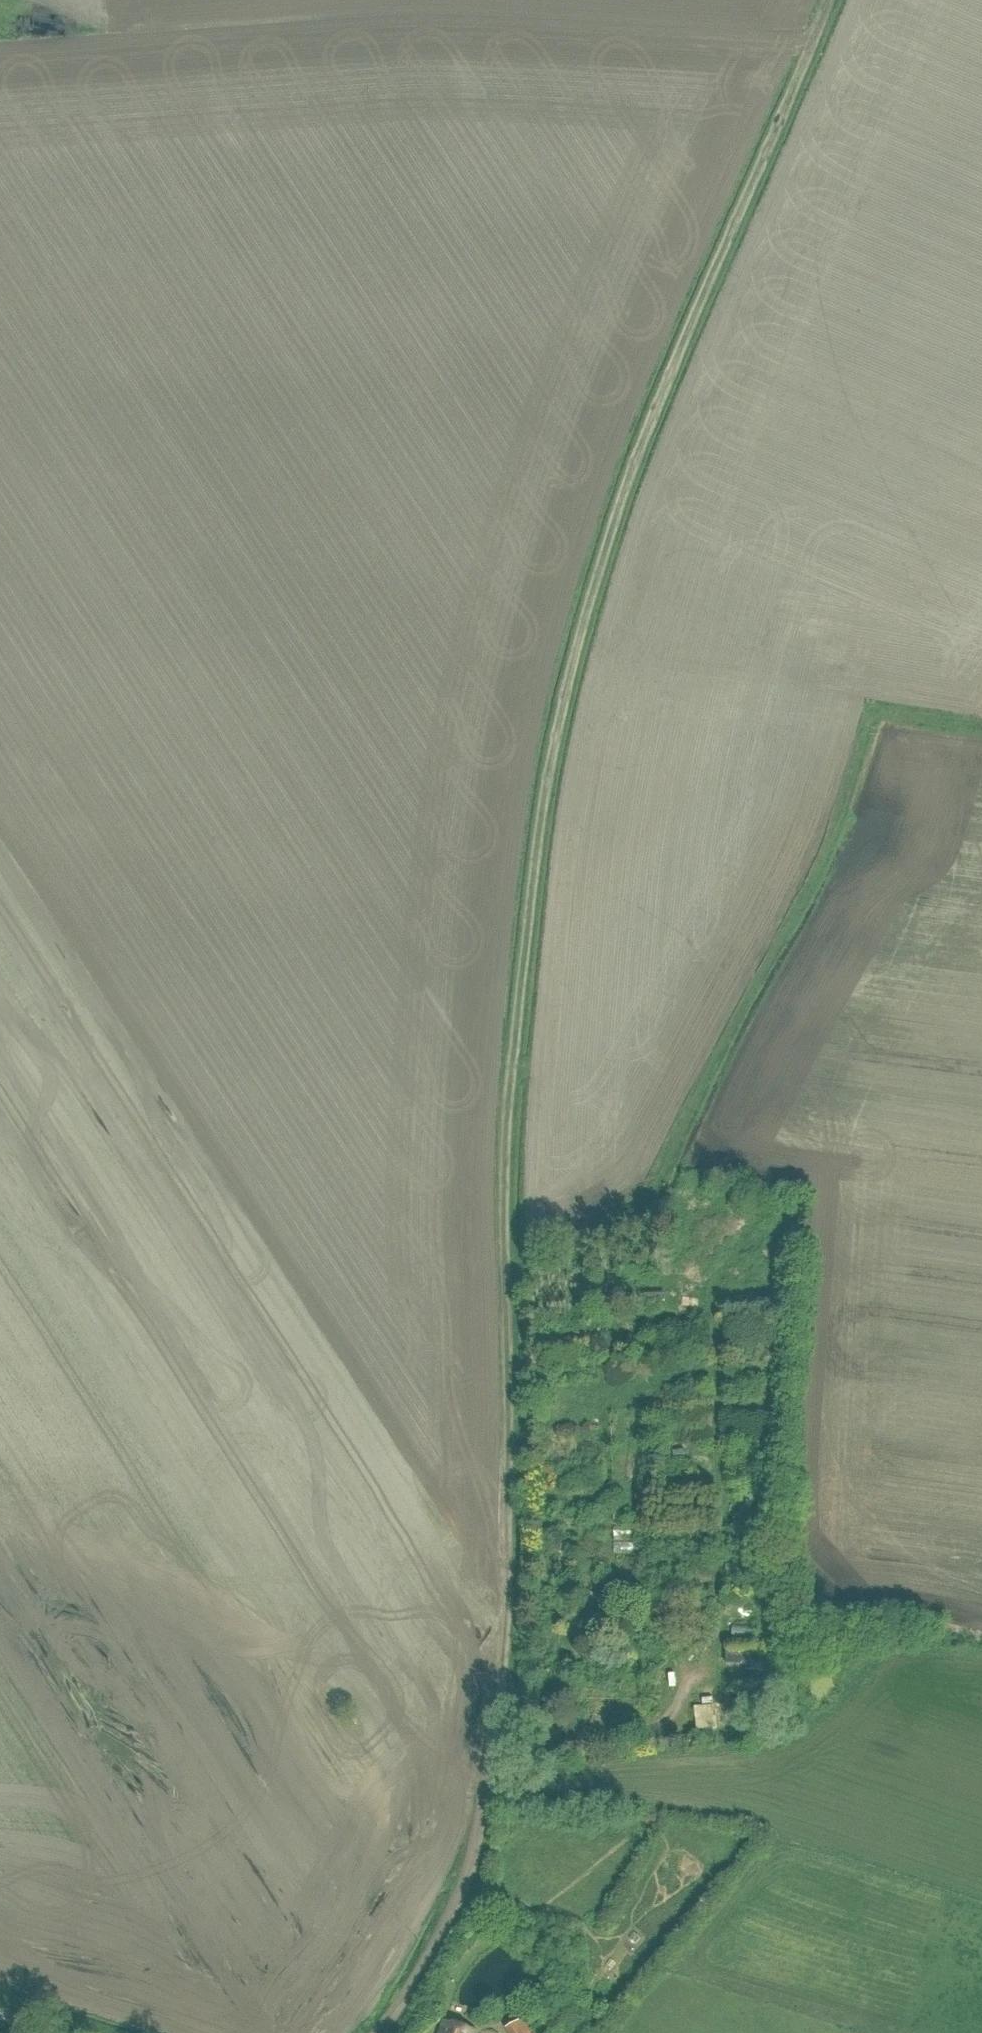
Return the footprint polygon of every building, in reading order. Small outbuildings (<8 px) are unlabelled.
[(409,1791),(424,1781),(418,1772),(403,1781),(409,1791)] [(523,2019),(509,2027),(512,2032),(530,2032),(523,2019)] [(475,2030),(444,2020),(440,2032),(474,2032),(475,2030)]
